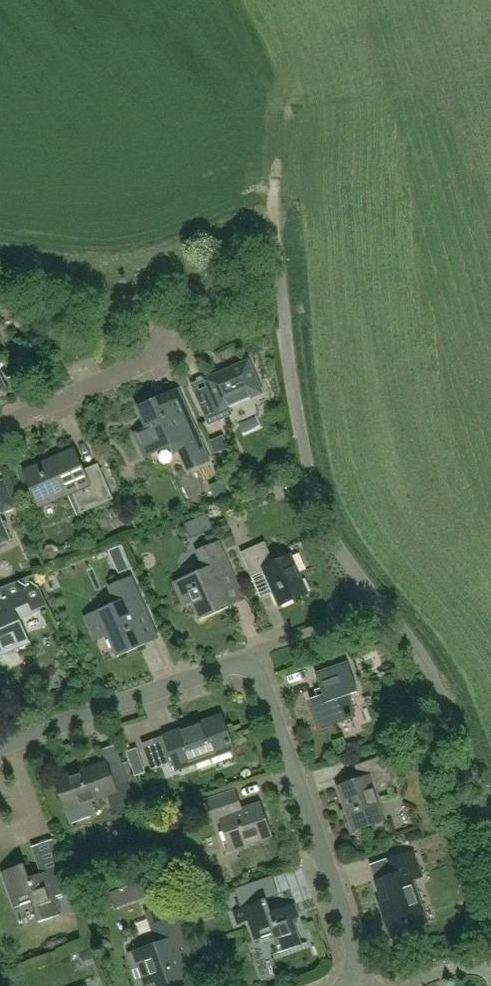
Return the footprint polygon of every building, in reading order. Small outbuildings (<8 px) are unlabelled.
[(207,387),(195,393),(209,423),(232,413),(229,407),(262,391),(247,358),(228,367),(229,370),(205,381),(207,387)] [(173,450),(179,447),(188,467),(208,458),(188,414),(176,419),(165,395),(139,407),(148,426),(134,432),(144,454),(169,443),(173,450)] [(215,453),(228,447),(224,436),(210,442),(215,453)] [(81,511),(111,498),(97,464),(82,470),(73,449),(24,470),(39,505),(72,491),(81,511)] [(14,506),(2,480),(0,481),(0,512),(14,506)] [(208,512),(201,515),(207,530),(214,527),(208,512)] [(9,539),(0,519),(0,543),(9,539)] [(215,571),(229,565),(218,540),(197,550),(205,567),(174,581),(184,603),(193,599),(200,616),(230,602),(215,571)] [(279,604),(307,592),(291,553),(273,561),(264,540),(241,550),(251,575),(264,569),(279,604)] [(54,559),(59,555),(58,548),(53,545),(48,545),(44,550),(45,556),(49,559),(54,559)] [(19,645),(24,647),(25,642),(28,641),(18,618),(31,612),(27,603),(42,597),(33,574),(17,580),(22,591),(0,601),(0,654),(19,645)] [(133,615),(146,610),(130,576),(109,586),(117,602),(85,616),(95,638),(107,632),(117,653),(145,640),(133,615)] [(349,694),(358,691),(346,660),(315,672),(322,693),(310,698),(321,728),(357,715),(349,694)] [(295,683),(312,676),(308,666),(290,673),(295,683)] [(176,769),(232,748),(220,714),(163,734),(176,769)] [(374,786),(393,780),(384,754),(354,764),(359,778),(338,785),(353,827),(384,817),(374,786)] [(128,780),(114,785),(105,760),(75,771),(74,769),(54,776),(71,822),(90,815),(93,812),(93,808),(90,800),(107,794),(114,815),(138,807),(128,780)] [(243,844),(271,834),(259,802),(240,809),(234,789),(206,799),(214,820),(220,817),(229,843),(241,839),(243,844)] [(405,923),(422,917),(426,916),(413,878),(422,874),(413,848),(388,857),(393,872),(375,879),(385,907),(381,908),(389,932),(407,926),(405,923)] [(69,890),(59,861),(57,861),(59,866),(45,871),(46,876),(43,877),(41,872),(29,877),(24,863),(0,872),(13,907),(31,900),(39,921),(62,913),(55,896),(69,890)] [(294,902),(270,910),(266,897),(259,900),(255,888),(236,895),(240,906),(232,909),(237,924),(248,920),(255,940),(271,934),(278,952),(301,943),(292,918),(299,916),(294,902)] [(130,955),(141,985),(148,985),(155,983),(156,985),(175,985),(186,982),(174,949),(188,944),(178,918),(178,919),(172,902),(146,911),(159,947),(148,950),(147,948),(143,949),(144,950),(130,955)]
